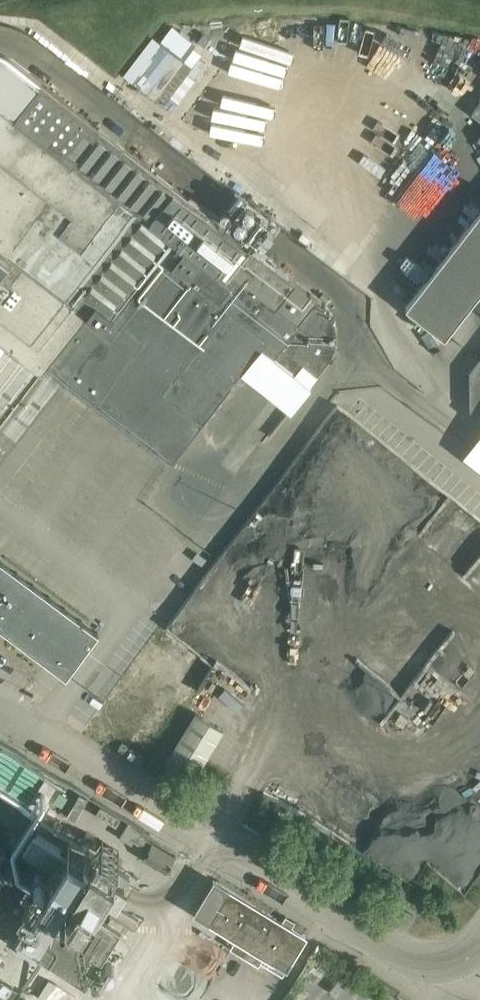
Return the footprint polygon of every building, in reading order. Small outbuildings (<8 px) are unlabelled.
[(41,373),(47,366),(172,461),(262,346),(295,372),(303,362),(317,373),(328,359),(330,356),(332,352),(333,349),(334,345),(335,341),(336,337),(336,333),(336,329),(335,325),(334,321),(333,317),(331,314),(330,310),(327,307),(325,304),(322,301),(319,298),(10,58),(7,56),(4,54),(1,53),(0,52),(0,341),(41,373)] [(471,113),(479,120),(479,102),(471,113)] [(405,304),(414,311),(418,314),(432,325),(444,334),(450,326),(479,288),(479,208),(411,296),(405,304)] [(469,374),(469,408),(479,417),(479,359),(469,374)] [(66,674),(98,632),(0,559),(0,625),(66,674)] [(178,674),(201,687),(218,656),(168,629),(161,642),(137,630),(116,669),(166,696),(178,674)] [(409,673),(380,639),(361,655),(398,698),(428,672),(420,663),(409,673)] [(197,713),(165,764),(192,782),(224,731),(197,713)] [(21,941),(16,950),(33,960),(38,952),(85,982),(106,950),(114,937),(121,926),(130,932),(138,919),(113,902),(130,876),(70,837),(40,818),(24,841),(55,860),(51,867),(60,872),(16,938),(21,941)] [(128,822),(120,836),(140,849),(146,840),(139,836),(142,831),(128,822)] [(175,856),(152,842),(142,858),(166,872),(175,856)] [(215,880),(195,912),(237,938),(232,947),(244,955),(258,963),(260,960),(263,954),(271,958),(267,965),(282,973),(305,935),(304,934),(291,926),(294,921),(286,916),(283,921),(217,881),(215,880)] [(215,977),(223,964),(190,943),(181,955),(215,977)] [(43,999),(46,999),(56,984),(48,979),(37,997),(43,999)]
